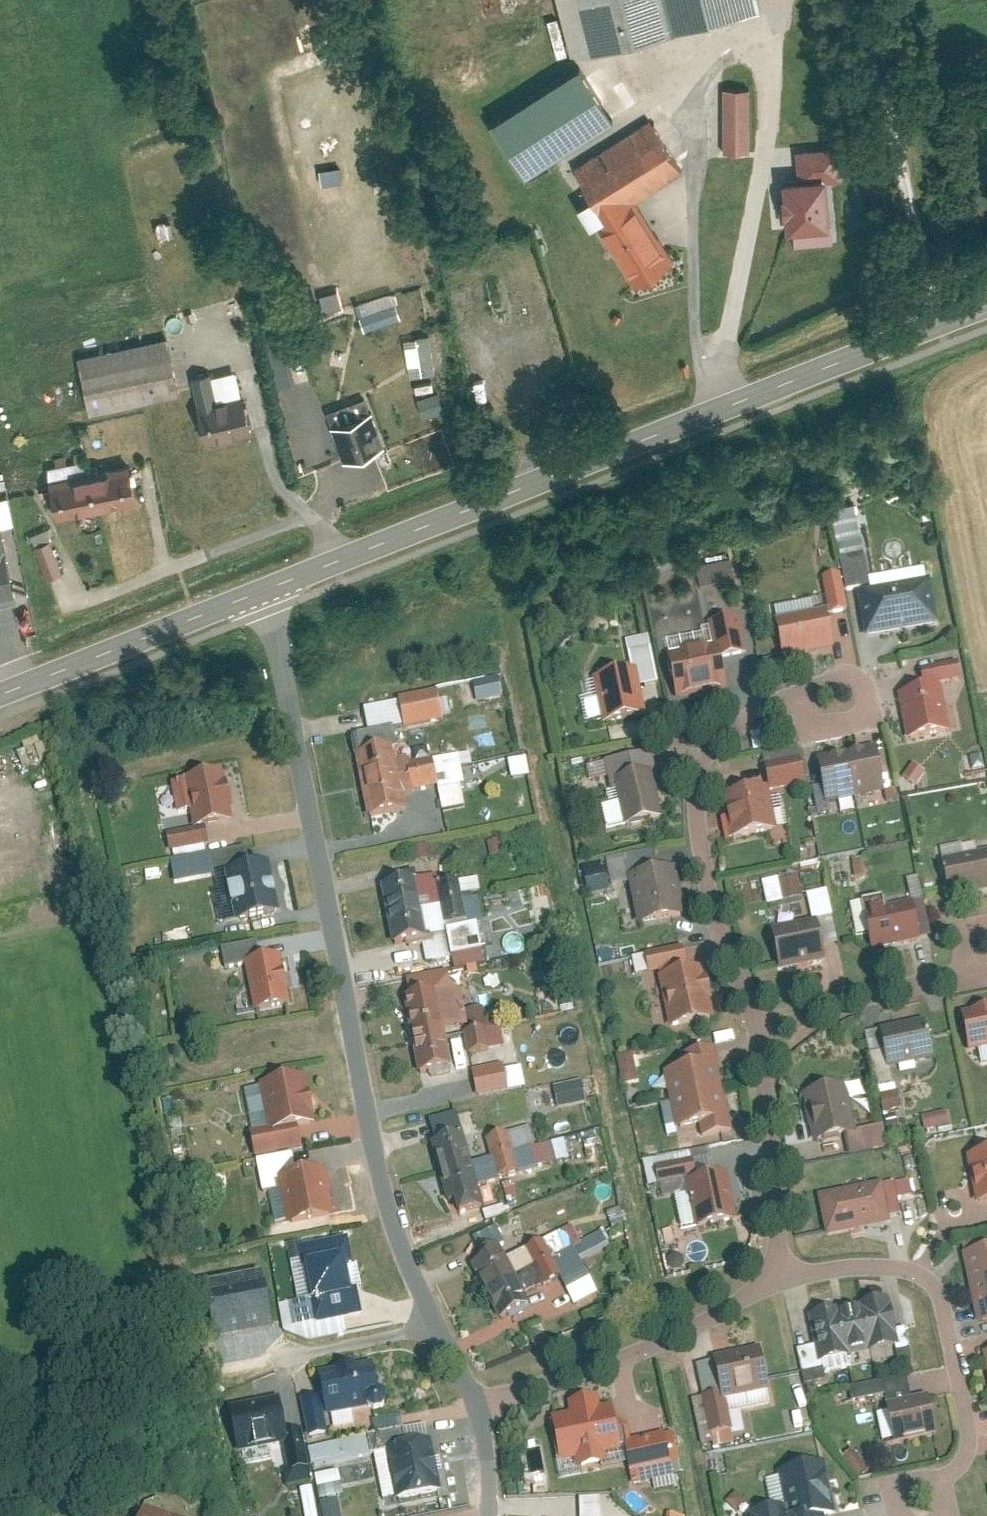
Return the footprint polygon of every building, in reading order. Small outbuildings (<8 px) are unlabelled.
[(570,53),(757,11),(754,0),(557,0),(570,53)] [(610,118),(579,67),(493,119),(524,170),(610,118)] [(745,77),(718,77),(719,150),(746,150),(745,77)] [(670,258),(634,199),(681,171),(646,113),(570,159),(601,211),(588,219),(628,283),(670,258)] [(795,151),(798,178),(826,176),(839,175),(837,148),(795,151)] [(798,178),(782,179),(786,227),(829,224),(826,176),(798,178)] [(397,318),(391,291),(354,301),(360,327),(397,318)] [(429,335),(403,336),(406,374),(432,373),(429,335)] [(286,346),(269,347),(271,385),(289,384),(286,346)] [(172,347),(86,364),(95,414),(181,397),(172,347)] [(218,378),(198,382),(213,455),(258,445),(249,405),(224,410),(218,378)] [(363,409),(326,424),(340,460),(378,445),(363,409)] [(135,472),(56,489),(64,526),(143,509),(135,472)] [(831,504),(844,591),(868,587),(855,501),(831,504)] [(20,588),(0,508),(0,593),(20,588)] [(34,543),(43,577),(60,573),(51,539),(34,543)] [(730,557),(696,560),(698,588),(732,585),(730,557)] [(848,611),(840,575),(821,579),(828,609),(775,620),(784,660),(836,649),(829,615),(848,611)] [(928,578),(856,590),(865,638),(937,625),(928,578)] [(748,660),(740,617),(707,624),(712,648),(667,656),(675,700),(730,689),(725,664),(748,660)] [(643,719),(637,689),(657,685),(648,638),(627,642),(633,673),(593,681),(602,727),(643,719)] [(925,694),(899,699),(908,745),(951,737),(941,688),(955,685),(951,667),(921,673),(925,694)] [(475,702),(502,698),(499,676),(472,681),(475,702)] [(435,693),(400,701),(406,727),(440,719),(435,693)] [(875,748),(813,760),(822,805),(884,792),(875,748)] [(393,750),(352,758),(364,820),(404,812),(400,794),(436,787),(441,812),(468,806),(458,756),(396,768),(393,750)] [(646,755),(605,765),(620,828),(661,818),(646,755)] [(525,756),(507,759),(510,778),(528,775),(525,756)] [(799,761),(764,767),(768,790),(803,784),(799,761)] [(903,776),(915,786),(925,772),(913,763),(903,776)] [(206,837),(171,846),(175,862),(211,852),(208,839),(239,831),(228,788),(195,797),(206,837)] [(753,789),(719,797),(729,840),(763,833),(753,789)] [(250,869),(246,851),(211,860),(215,874),(223,872),(235,924),(272,915),(260,867),(250,869)] [(940,862),(947,900),(986,892),(986,853),(940,862)] [(584,894),(606,892),(605,865),(582,867),(584,894)] [(625,878),(638,928),(674,919),(661,869),(625,878)] [(767,906),(803,896),(797,872),(761,882),(767,906)] [(411,882),(381,888),(392,947),(422,941),(411,882)] [(454,883),(439,886),(451,957),(482,951),(477,923),(461,925),(454,883)] [(829,894),(810,898),(815,924),(773,933),(781,972),(825,963),(817,926),(835,922),(829,894)] [(914,906),(864,915),(871,952),(920,943),(914,906)] [(256,943),(219,952),(224,974),(241,970),(252,1016),(290,1007),(279,961),(261,965),(256,943)] [(682,948),(644,957),(650,982),(656,980),(668,1032),(712,1022),(700,971),(688,972),(682,948)] [(457,968),(405,979),(408,997),(400,999),(417,1077),(453,1070),(445,1033),(466,1029),(471,1053),(483,1050),(478,1028),(470,1029),(457,968)] [(957,1015),(965,1055),(986,1051),(986,1008),(957,1015)] [(935,1059),(926,1023),(878,1035),(887,1067),(874,1070),(884,1110),(901,1106),(892,1070),(935,1059)] [(684,1057),(686,1066),(663,1071),(675,1132),(700,1127),(703,1137),(729,1132),(712,1051),(684,1057)] [(622,1084),(639,1081),(632,1053),(616,1056),(622,1084)] [(501,1066),(472,1072),(477,1096),(506,1090),(501,1066)] [(249,1135),(253,1158),(303,1148),(299,1130),(313,1127),(303,1077),(259,1085),(268,1132),(249,1135)] [(556,1107),(584,1103),(581,1081),(553,1085),(556,1107)] [(836,1088),(802,1094),(811,1143),(845,1136),(836,1088)] [(924,1131),(948,1124),(944,1110),(920,1117),(924,1131)] [(881,1128),(853,1135),(857,1153),(885,1147),(881,1128)] [(467,1132),(431,1143),(454,1213),(490,1202),(467,1132)] [(505,1132),(485,1139),(497,1179),(517,1173),(505,1132)] [(656,1141),(640,1145),(644,1157),(659,1153),(656,1141)] [(964,1156),(973,1207),(986,1204),(986,1152),(964,1156)] [(258,1163),(265,1193),(278,1190),(287,1227),(331,1217),(320,1169),(299,1174),(294,1155),(258,1163)] [(691,1160),(656,1168),(660,1184),(695,1176),(691,1160)] [(723,1174),(685,1183),(695,1227),(733,1219),(723,1174)] [(881,1182),(816,1195),(825,1236),(890,1223),(881,1182)] [(601,1232),(574,1247),(584,1265),(611,1250),(601,1232)] [(345,1237),(296,1246),(310,1322),(359,1313),(345,1237)] [(543,1241),(526,1250),(544,1285),(562,1276),(543,1241)] [(498,1246),(467,1263),(499,1323),(530,1307),(498,1246)] [(961,1254),(977,1326),(986,1324),(986,1249),(961,1254)] [(261,1275),(203,1285),(213,1339),(271,1328),(261,1275)] [(878,1298),(806,1316),(818,1364),(890,1347),(878,1298)] [(760,1347),(712,1359),(722,1397),(702,1402),(711,1438),(733,1433),(726,1402),(771,1390),(760,1347)] [(370,1365),(314,1377),(322,1413),(378,1401),(370,1365)] [(879,1384),(849,1392),(854,1410),(884,1402),(879,1384)] [(568,1413),(546,1418),(556,1466),(571,1463),(573,1473),(605,1466),(603,1457),(626,1452),(633,1486),(676,1478),(667,1432),(625,1440),(617,1401),(603,1403),(601,1392),(566,1400),(568,1413)] [(927,1397),(886,1405),(894,1441),(934,1432),(927,1397)] [(275,1398),(231,1407),(237,1438),(281,1429),(275,1398)] [(289,1484),(310,1481),(302,1429),(289,1431),(294,1463),(286,1464),(289,1484)] [(375,1459),(384,1457),(394,1503),(439,1494),(428,1445),(406,1450),(403,1433),(371,1439),(375,1459)] [(852,1451),(842,1459),(858,1478),(868,1469),(852,1451)] [(783,1508),(747,1515),(814,1515),(826,1513),(815,1465),(775,1473),(783,1508)] [(338,1496),(341,1496),(338,1472),(316,1474),(321,1515),(340,1515),(338,1496)] [(598,1498),(580,1497),(579,1515),(598,1515),(598,1498)]
